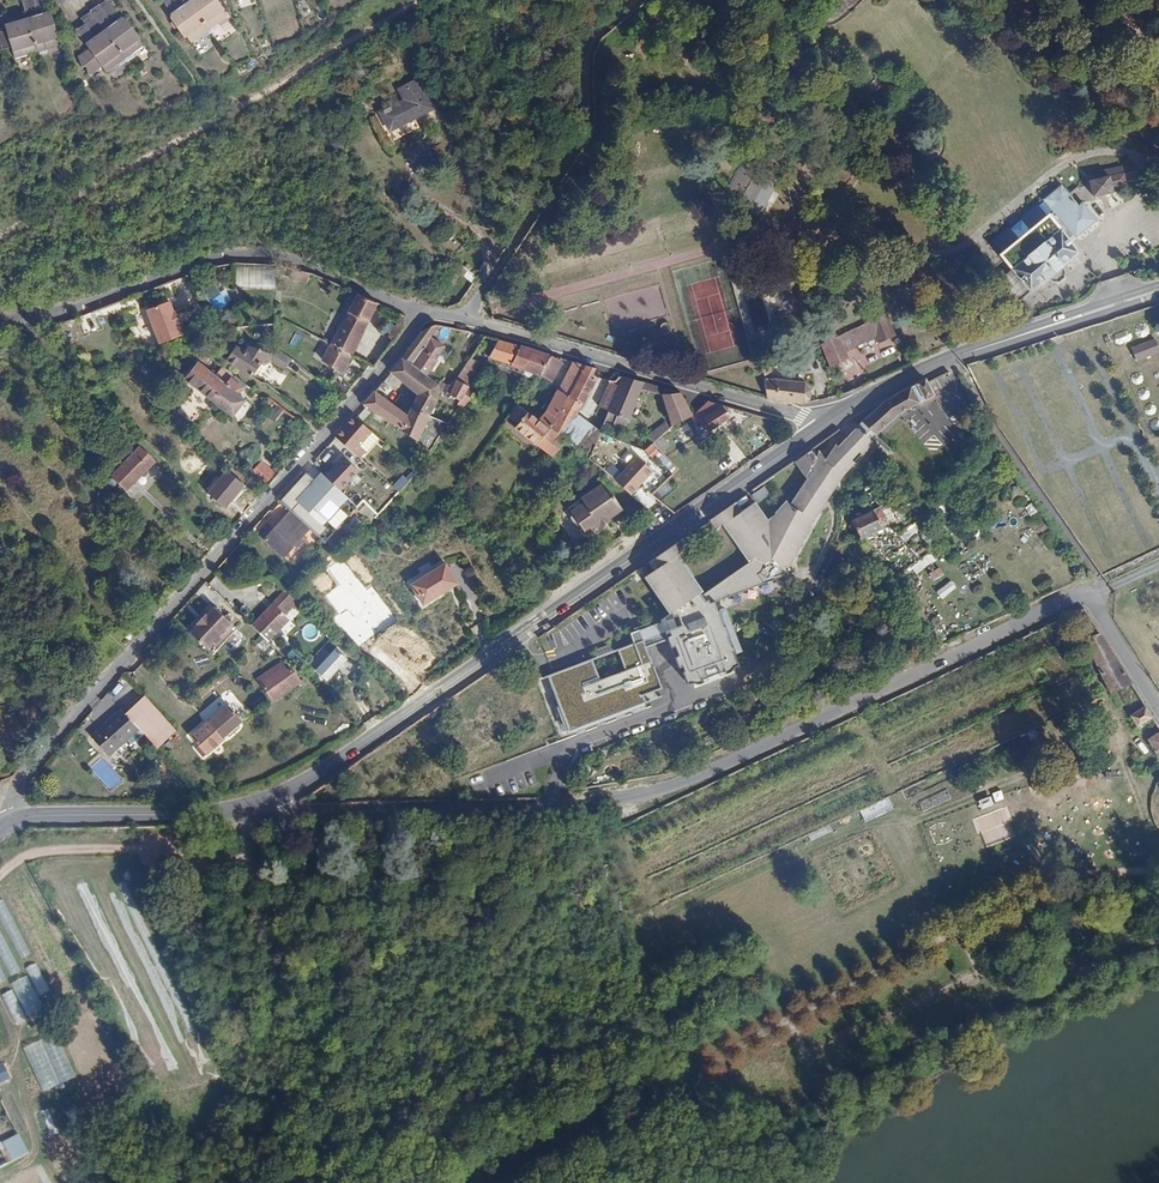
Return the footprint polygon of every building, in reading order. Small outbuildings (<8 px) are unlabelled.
[(47,49),(59,45),(56,36),(55,34),(58,33),(52,13),(48,11),(34,16),(32,9),(36,8),(36,7),(34,0),(22,0),(27,17),(38,52),(47,49)] [(100,4),(109,16),(117,11),(109,0),(106,0),(100,4)] [(188,0),(179,0),(183,5),(171,14),(170,18),(183,34),(185,33),(192,42),(202,35),(210,30),(188,0)] [(210,30),(217,24),(227,17),(221,7),(223,6),(218,0),(188,0),(210,30)] [(99,3),(90,10),(91,11),(100,24),(105,30),(125,59),(133,53),(143,46),(136,36),(138,34),(126,18),(122,17),(111,25),(107,20),(110,17),(109,16),(100,4),(99,3)] [(100,24),(91,11),(82,18),(85,24),(91,31),(100,24)] [(2,49),(11,47),(14,58),(29,54),(38,52),(27,17),(21,19),(5,24),(7,30),(0,32),(0,41),(2,49)] [(106,72),(118,64),(125,59),(105,30),(95,37),(91,31),(85,24),(76,30),(89,48),(79,56),(83,67),(87,66),(89,75),(102,66),(106,72)] [(210,30),(212,33),(213,33),(212,33),(219,28),(217,24),(210,30)] [(211,34),(212,33),(210,30),(202,35),(204,39),(211,33),(211,34)] [(125,59),(128,62),(128,61),(136,56),(133,53),(125,59)] [(128,62),(125,59),(118,64),(120,67),(127,62),(128,62)] [(431,104),(417,78),(400,87),(407,100),(383,114),(390,127),(414,114),(416,117),(427,111),(424,107),(431,104)] [(739,204),(758,215),(779,175),(761,165),(739,204)] [(1107,170),(1097,172),(1098,179),(1089,181),(1093,197),(1112,193),(1111,187),(1119,185),(1125,184),(1123,174),(1117,175),(1108,177),(1107,170)] [(1060,183),(1042,197),(1055,213),(1050,216),(1047,216),(999,256),(1012,271),(1030,292),(1046,279),(1051,283),(1055,283),(1064,276),(1065,273),(1061,267),(1078,252),(1069,241),(1096,218),(1080,200),(1074,204),(1072,202),(1074,200),(1060,183)] [(277,201),(272,188),(264,191),(269,204),(277,201)] [(238,284),(270,284),(270,264),(238,264),(238,284)] [(1030,292),(1012,271),(999,281),(1017,302),(1030,292)] [(783,286),(791,283),(790,278),(781,281),(783,286)] [(210,281),(199,289),(216,312),(227,305),(210,281)] [(786,295),(795,291),(791,283),(783,286),(786,295)] [(798,297),(795,291),(786,295),(789,301),(798,297)] [(377,303),(357,294),(347,315),(368,320),(377,303)] [(146,310),(159,343),(181,335),(177,325),(179,324),(174,312),(173,312),(169,301),(146,310)] [(895,334),(885,313),(869,320),(874,333),(878,342),(895,334)] [(347,315),(333,340),(331,345),(351,356),(368,320),(347,315)] [(673,329),(674,326),(674,323),(673,321),(670,319),(667,319),(666,319),(664,319),(662,321),(661,323),(660,327),(661,330),(664,332),(665,332),(667,333),(670,332),(673,330),(673,329)] [(874,333),(869,320),(851,328),(856,340),(874,333)] [(401,359),(401,360),(411,366),(421,352),(438,325),(433,324),(423,330),(401,359)] [(820,341),(830,363),(846,356),(842,347),(856,340),(851,328),(820,341)] [(550,356),(498,340),(488,358),(534,379),(550,356)] [(226,362),(232,366),(249,377),(259,363),(261,365),(272,360),(272,354),(247,344),(243,350),(237,348),(226,362)] [(351,356),(331,345),(322,361),(342,373),(351,356)] [(289,356),(273,347),(272,354),(272,360),(284,368),(289,356)] [(908,364),(914,361),(910,348),(904,351),(908,364)] [(1148,359),(1144,348),(1120,357),(1124,369),(1148,359)] [(421,352),(411,366),(427,376),(436,361),(421,352)] [(550,356),(534,379),(544,385),(558,364),(550,356)] [(477,363),(469,358),(456,380),(463,385),(477,363)] [(411,366),(401,360),(391,373),(419,394),(411,409),(429,418),(430,416),(443,388),(427,376),(411,366)] [(538,422),(527,414),(517,427),(517,428),(537,444),(551,425),(555,417),(567,394),(583,366),(571,362),(546,411),(538,422)] [(185,379),(211,401),(232,376),(227,371),(222,367),(215,376),(198,363),(185,379)] [(763,371),(771,371),(771,363),(762,367),(763,371)] [(593,369),(583,366),(567,394),(582,403),(595,380),(590,378),(593,369)] [(800,405),(801,405),(812,398),(810,386),(802,379),(771,378),(771,371),(763,371),(764,380),(765,379),(766,397),(780,401),(800,405)] [(238,396),(246,386),(232,376),(211,401),(232,418),(233,418),(246,402),(238,396)] [(608,412),(623,377),(616,382),(609,383),(599,408),(608,412)] [(645,383),(623,377),(608,412),(605,419),(613,423),(612,425),(623,430),(640,390),(645,383)] [(342,399),(349,391),(333,378),(327,386),(342,399)] [(463,385),(456,380),(455,381),(449,397),(459,403),(468,387),(463,385)] [(709,518),(710,521),(705,525),(711,534),(716,528),(721,522),(747,560),(748,560),(749,561),(702,594),(700,591),(701,590),(677,555),(675,556),(675,555),(677,554),(686,543),(683,539),(678,543),(676,541),(643,564),(643,565),(649,573),(643,577),(668,613),(659,619),(660,621),(629,631),(633,643),(547,672),(567,729),(663,696),(646,646),(667,639),(677,666),(679,666),(681,665),(683,670),(682,670),(686,683),(690,682),(693,682),(697,682),(702,681),(701,678),(700,675),(722,666),(724,673),(729,670),(731,668),(737,664),(733,652),(734,651),(739,649),(723,608),(719,610),(717,610),(714,611),(711,601),(714,601),(740,590),(739,587),(760,579),(762,582),(786,573),(786,571),(787,567),(794,554),(793,552),(798,543),(799,543),(804,534),(803,533),(807,524),(809,524),(812,519),(814,515),(814,514),(819,505),(821,505),(826,497),(825,496),(831,487),(833,487),(842,474),(852,463),(852,462),(859,454),(861,454),(870,444),(870,442),(868,439),(873,434),(874,435),(896,414),(931,395),(924,383),(923,380),(918,382),(916,383),(914,384),(886,400),(885,401),(844,439),(843,438),(843,440),(834,448),(832,445),(823,461),(820,467),(814,462),(812,472),(788,505),(785,501),(774,513),(775,514),(766,520),(754,502),(740,511),(737,506),(747,500),(743,494),(734,501),(709,518)] [(389,388),(382,383),(374,393),(381,397),(389,388)] [(660,387),(645,383),(640,390),(662,395),(679,393),(660,387)] [(445,424),(430,416),(429,418),(424,427),(407,415),(381,397),(374,393),(363,405),(416,440),(414,444),(428,453),(445,424)] [(683,400),(679,393),(662,395),(666,409),(683,400)] [(582,403),(567,394),(555,417),(568,427),(576,413),(582,403)] [(690,414),(683,400),(666,409),(671,425),(690,415),(690,414)] [(726,416),(718,404),(705,400),(690,414),(690,415),(694,425),(691,427),(696,435),(726,416)] [(515,405),(506,418),(517,427),(527,414),(515,405)] [(429,418),(411,409),(407,415),(424,427),(429,418)] [(567,440),(584,455),(588,447),(592,449),(601,429),(576,413),(568,427),(563,436),(567,440)] [(334,438),(358,459),(377,438),(353,417),(334,438)] [(555,417),(551,425),(563,436),(568,427),(555,417)] [(647,438),(652,443),(659,436),(669,427),(664,422),(647,438)] [(551,425),(537,444),(553,457),(567,440),(563,436),(551,425)] [(652,443),(660,451),(667,445),(659,436),(652,443)] [(588,447),(584,455),(589,458),(592,449),(588,447)] [(156,463),(140,448),(112,478),(127,492),(149,469),(156,463)] [(342,457),(323,476),(320,473),(314,480),(305,472),(279,502),(289,511),(308,528),(324,542),(357,506),(339,490),(357,471),(342,457)] [(656,472),(639,457),(618,479),(635,495),(656,472)] [(254,475),(267,487),(277,475),(263,464),(254,475)] [(585,534),(598,525),(600,527),(602,525),(601,523),(605,520),(607,522),(609,520),(608,518),(622,509),(612,496),(609,498),(600,485),(580,499),(583,503),(570,513),(571,515),(569,519),(575,526),(579,526),(585,534)] [(378,514),(365,503),(358,511),(370,522),(374,517),(378,514)] [(887,526),(879,508),(850,521),(858,539),(887,526)] [(302,534),(308,528),(289,511),(284,517),(302,534)] [(282,557),(302,534),(284,517),(263,539),(282,557)] [(444,563),(410,585),(423,605),(457,583),(444,563)] [(281,595),(252,626),(268,641),(288,620),(284,616),(293,606),(296,601),(285,591),(281,595)] [(192,633),(208,648),(232,622),(215,607),(208,615),(207,614),(198,624),(199,625),(192,633)] [(1099,633),(1084,640),(1110,693),(1131,684),(1099,633)] [(351,661),(337,648),(316,670),(331,683),(341,671),(351,661)] [(360,670),(351,661),(341,671),(350,680),(360,670)] [(258,679),(271,698),(281,691),(284,695),(302,683),(291,667),(287,670),(282,662),(258,679)] [(281,691),(271,698),(274,702),(284,695),(281,691)] [(175,731),(145,698),(128,713),(157,747),(175,731)] [(237,714),(227,704),(192,736),(207,753),(225,737),(243,721),(237,714)] [(1149,708),(1134,717),(1158,759),(1158,725),(1149,708)] [(139,729),(121,709),(92,735),(110,755),(139,729)] [(952,799),(949,791),(921,803),(924,811),(952,799)] [(895,809),(891,799),(862,812),(867,822),(895,809)] [(226,824),(211,824),(217,845),(229,842),(226,824)] [(837,830),(834,824),(810,836),(813,842),(837,830)] [(30,955),(2,900),(0,901),(0,923),(19,961),(30,955)] [(0,932),(0,957),(10,977),(20,972),(0,932)] [(38,964),(24,970),(38,997),(51,991),(38,964)] [(0,995),(0,997),(14,1025),(26,1019),(11,989),(0,995)] [(304,1032),(313,1028),(302,1005),(293,1009),(304,1032)] [(0,1066),(0,1084),(12,1078),(5,1063),(0,1066)]
